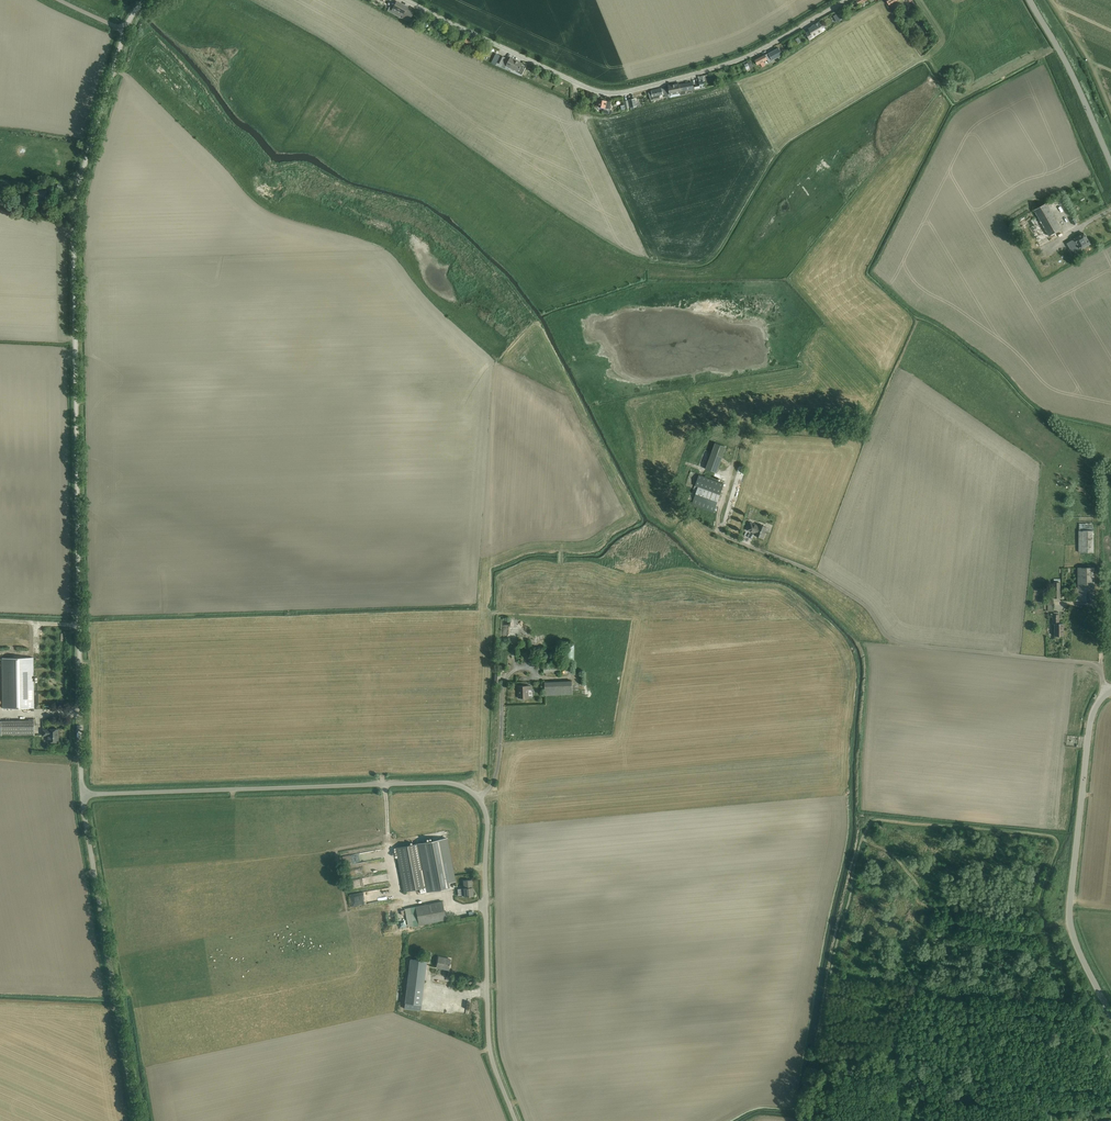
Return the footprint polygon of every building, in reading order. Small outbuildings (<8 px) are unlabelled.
[(393,7),(391,10),(402,16),(401,18),(409,22),(413,13),(406,9),(407,7),(406,7),(396,1),(393,7)] [(811,30),(806,33),(810,39),(814,37),(814,36),(824,30),(824,29),(825,28),(824,26),(822,26),(819,22),(815,25),(809,28),(811,30)] [(477,47),(479,43),(466,37),(464,42),(477,47)] [(765,54),(755,59),(757,64),(760,63),(762,67),(765,66),(763,62),(768,60),(769,61),(772,60),(773,60),(783,55),(779,48),(768,53),(765,55),(765,54)] [(496,54),(491,63),(496,65),(495,65),(501,67),(508,70),(509,67),(518,71),(518,72),(522,75),(525,67),(521,65),(522,64),(510,58),(509,60),(505,58),(500,55),(500,56),(497,54),(496,54)] [(670,93),(668,93),(669,97),(669,98),(671,98),(670,94),(680,92),(681,94),(686,93),(685,90),(694,88),(694,87),(693,82),(682,84),(682,85),(679,85),(679,84),(674,85),(669,86),(670,91),(670,93)] [(652,92),(649,93),(649,95),(651,101),(652,101),(654,100),(660,98),(660,96),(663,95),(663,96),(665,96),(665,98),(669,97),(668,93),(667,88),(665,89),(664,88),(657,90),(652,91),(652,92)] [(599,108),(599,106),(611,109),(611,108),(609,108),(611,102),(601,100),(601,101),(597,100),(595,107),(599,108)] [(48,191),(31,187),(29,198),(45,202),(48,191)] [(1060,210),(1060,202),(1052,202),(1052,210),(1060,210)] [(1035,210),(1049,235),(1061,229),(1052,212),(1047,203),(1035,210)] [(1084,234),(1074,240),(1080,250),(1090,244),(1084,234)] [(1074,240),(1067,244),(1073,255),(1081,251),(1080,250),(1074,240)] [(718,468),(726,447),(720,445),(715,443),(708,464),(706,469),(711,470),(716,473),(718,468)] [(737,483),(744,484),(747,470),(740,468),(737,483)] [(693,500),(692,505),(713,512),(724,484),(717,482),(719,477),(705,471),(703,476),(699,475),(690,499),(693,500)] [(747,530),(755,533),(754,535),(763,539),(767,528),(758,524),(758,525),(750,522),(747,530)] [(1079,552),(1093,553),(1093,531),(1079,530),(1079,552)] [(1078,600),(1094,600),(1094,568),(1078,568),(1078,600)] [(1064,636),(1064,624),(1060,624),(1059,615),(1052,615),(1052,618),(1054,618),(1054,624),(1055,624),(1055,636),(1064,636)] [(565,643),(565,661),(574,662),(574,643),(565,643)] [(2,658),(3,708),(34,708),(33,658),(2,658)] [(545,695),(573,694),(572,681),(545,682),(545,695)] [(526,698),(531,698),(531,697),(529,697),(529,690),(530,689),(530,685),(518,686),(518,691),(519,698),(522,698),(524,700),(526,698)] [(1,721),(1,736),(34,735),(34,721),(1,721)] [(58,742),(58,729),(48,729),(48,730),(43,730),(43,736),(48,735),(48,742),(58,742)] [(419,843),(396,848),(404,891),(420,888),(421,892),(428,891),(448,887),(447,883),(454,881),(446,838),(419,843)] [(458,895),(462,895),(462,897),(473,896),(472,887),(472,880),(463,880),(464,888),(458,889),(458,895)] [(442,901),(416,906),(420,925),(446,920),(442,901)] [(420,925),(416,906),(406,908),(409,927),(420,925)] [(449,967),(451,958),(439,956),(437,967),(443,968),(443,966),(449,967)] [(411,959),(406,1002),(405,1009),(421,1011),(422,1004),(427,961),(411,959)]
